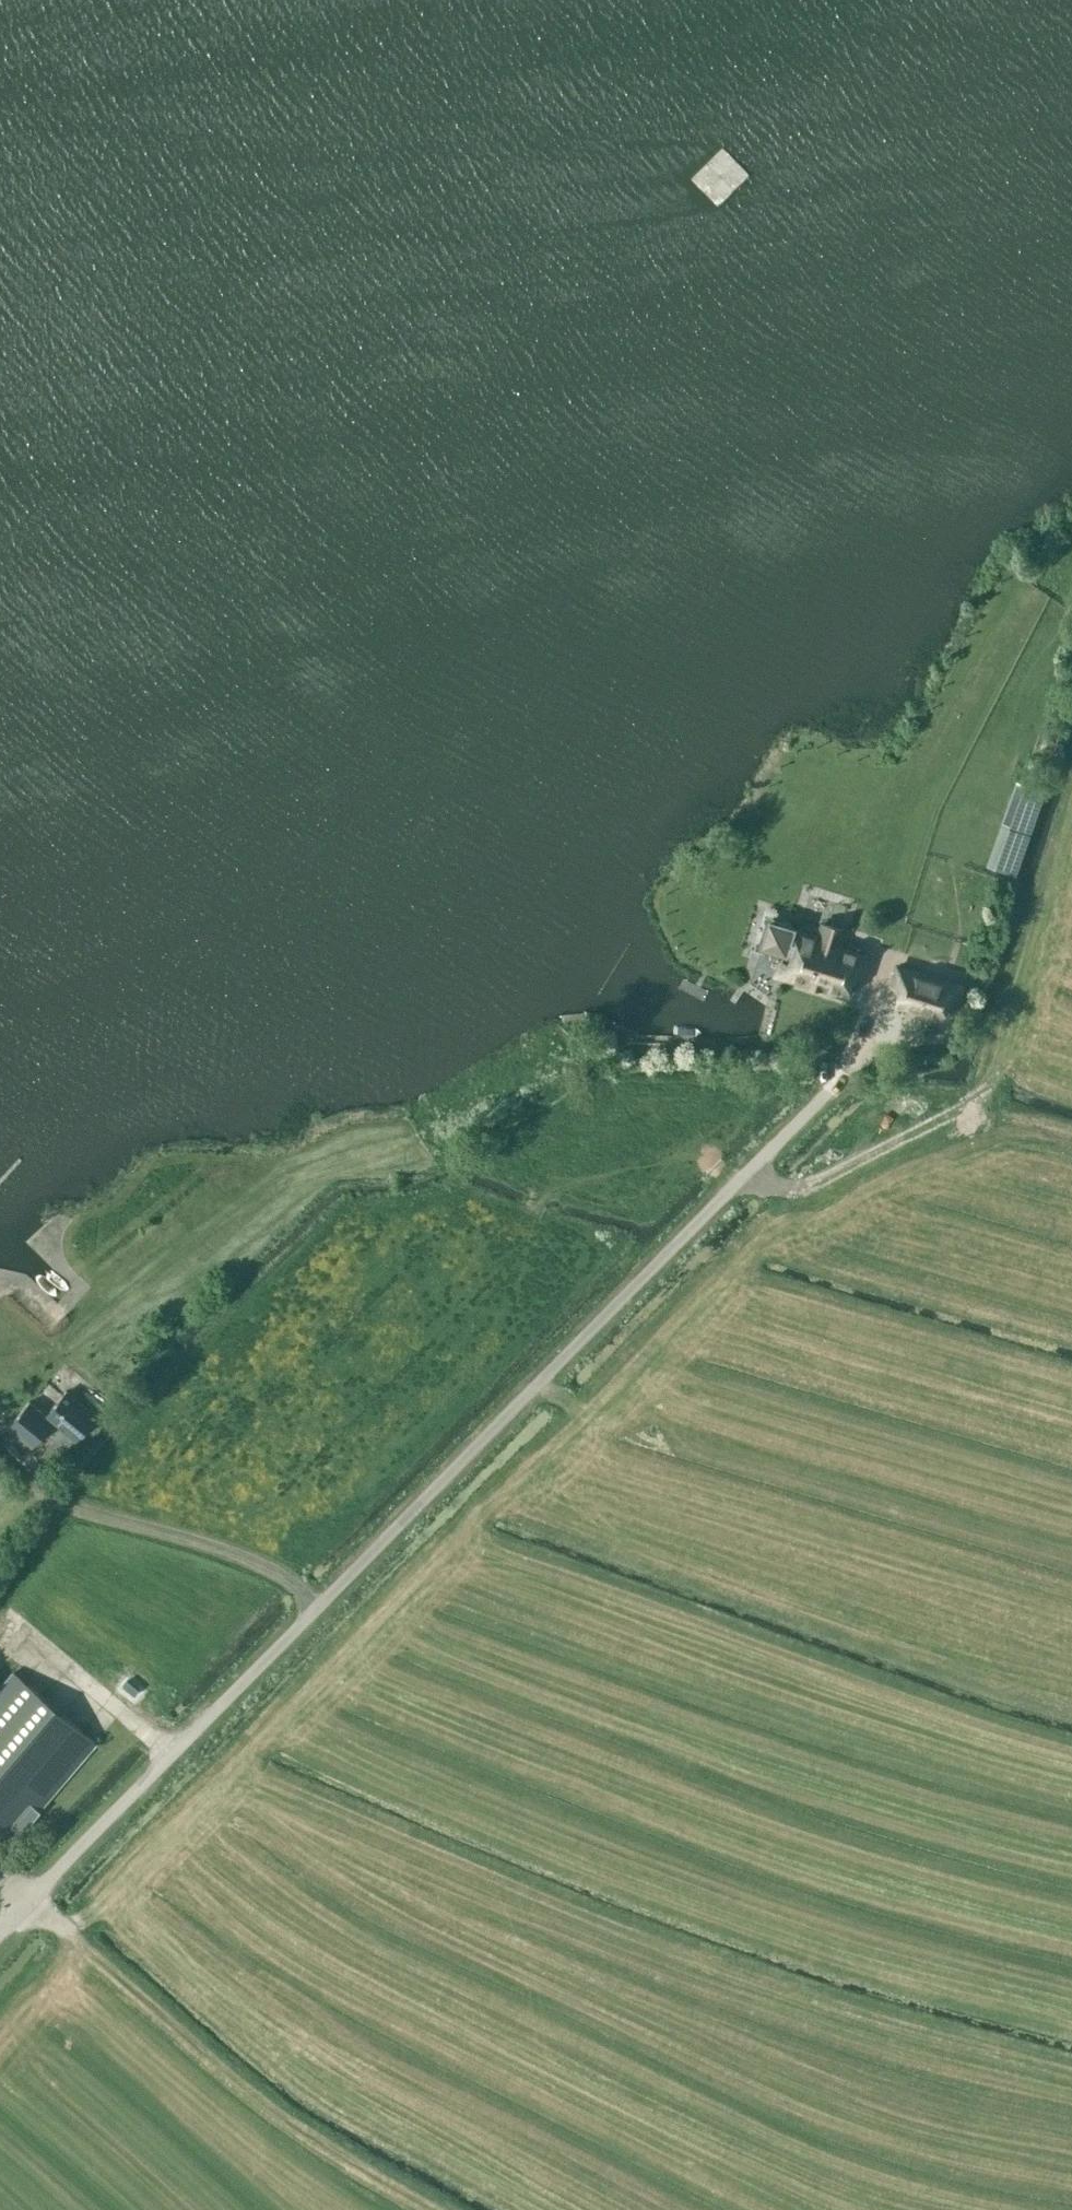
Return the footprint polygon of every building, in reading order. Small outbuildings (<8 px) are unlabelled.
[(1046,792),(1018,781),(1000,831),(1029,841),(1046,792)] [(850,974),(861,977),(868,955),(835,944),(836,941),(769,920),(762,942),(791,951),(784,975),(844,994),(850,974)] [(956,1003),(962,984),(897,964),(891,983),(902,986),(895,1006),(943,1020),(949,1001),(956,1003)] [(66,1389),(45,1413),(30,1400),(9,1425),(33,1445),(45,1430),(67,1448),(95,1413),(66,1389)] [(96,1741),(13,1671),(0,1686),(0,1834),(10,1842),(96,1741)]
